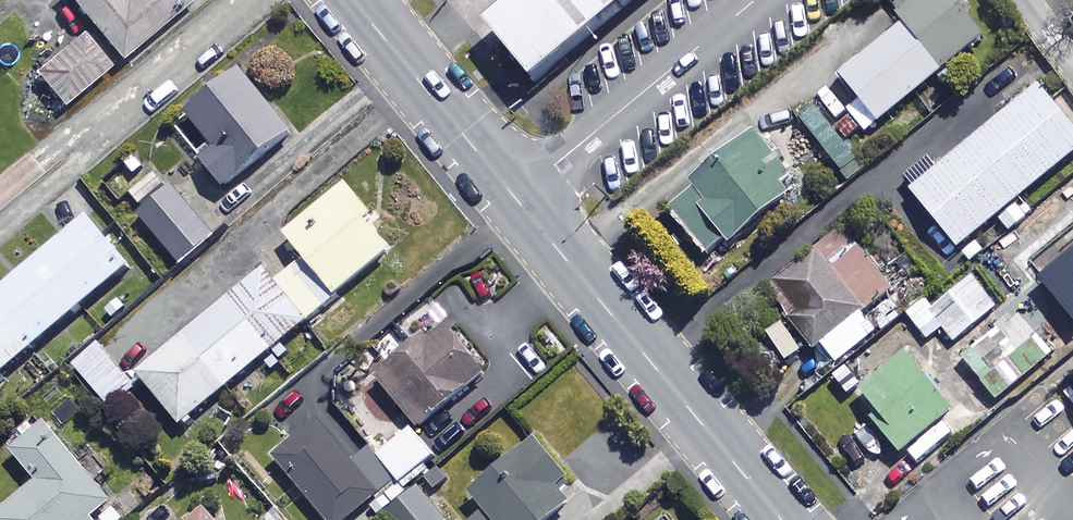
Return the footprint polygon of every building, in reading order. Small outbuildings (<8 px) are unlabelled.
[(128,0),(73,0),(127,65),(205,1),(204,0),(138,0),(132,5),(128,0)] [(486,28),(528,77),(620,0),(518,0),(486,28)] [(951,0),(929,0),(902,23),(905,27),(841,80),(861,104),(848,114),(869,139),(986,42),(951,0)] [(119,69),(86,35),(40,79),(72,113),(119,69)] [(300,137),(251,75),(195,118),(217,147),(204,157),(230,191),(300,137)] [(1034,102),(905,208),(950,263),(1072,162),(1072,150),(1034,102)] [(796,203),(753,151),(669,220),(712,272),(796,203)] [(223,236),(166,169),(130,200),(187,267),(223,236)] [(311,260),(343,299),(398,253),(372,223),(379,217),(353,186),(292,237),(311,260)] [(94,218),(0,298),(0,385),(137,269),(94,218)] [(866,320),(895,296),(843,233),(768,295),(819,358),(824,355),(838,373),(881,338),(866,320)] [(343,299),(311,260),(281,286),(270,273),(145,377),(188,428),(343,299)] [(938,326),(956,348),(1000,312),(973,278),(948,299),(957,310),(938,326)] [(941,320),(926,303),(908,319),(922,336),(941,320)] [(1015,315),(963,357),(988,387),(1039,345),(1015,315)] [(492,375),(448,325),(382,382),(426,433),(492,375)] [(141,389),(102,344),(77,366),(116,411),(141,389)] [(953,419),(909,363),(863,398),(886,427),(882,431),(902,458),(953,419)] [(371,448),(368,451),(337,412),(279,459),(329,519),(358,519),(402,485),(380,459),(371,448)] [(53,425),(18,454),(44,485),(1,519),(98,519),(97,519),(118,503),(53,425)] [(402,485),(406,490),(443,460),(417,429),(380,459),(402,485)] [(542,444),(478,498),(491,513),(484,519),(560,519),(580,503),(566,487),(574,481),(542,444)] [(425,492),(390,518),(391,519),(446,519),(425,492)]
